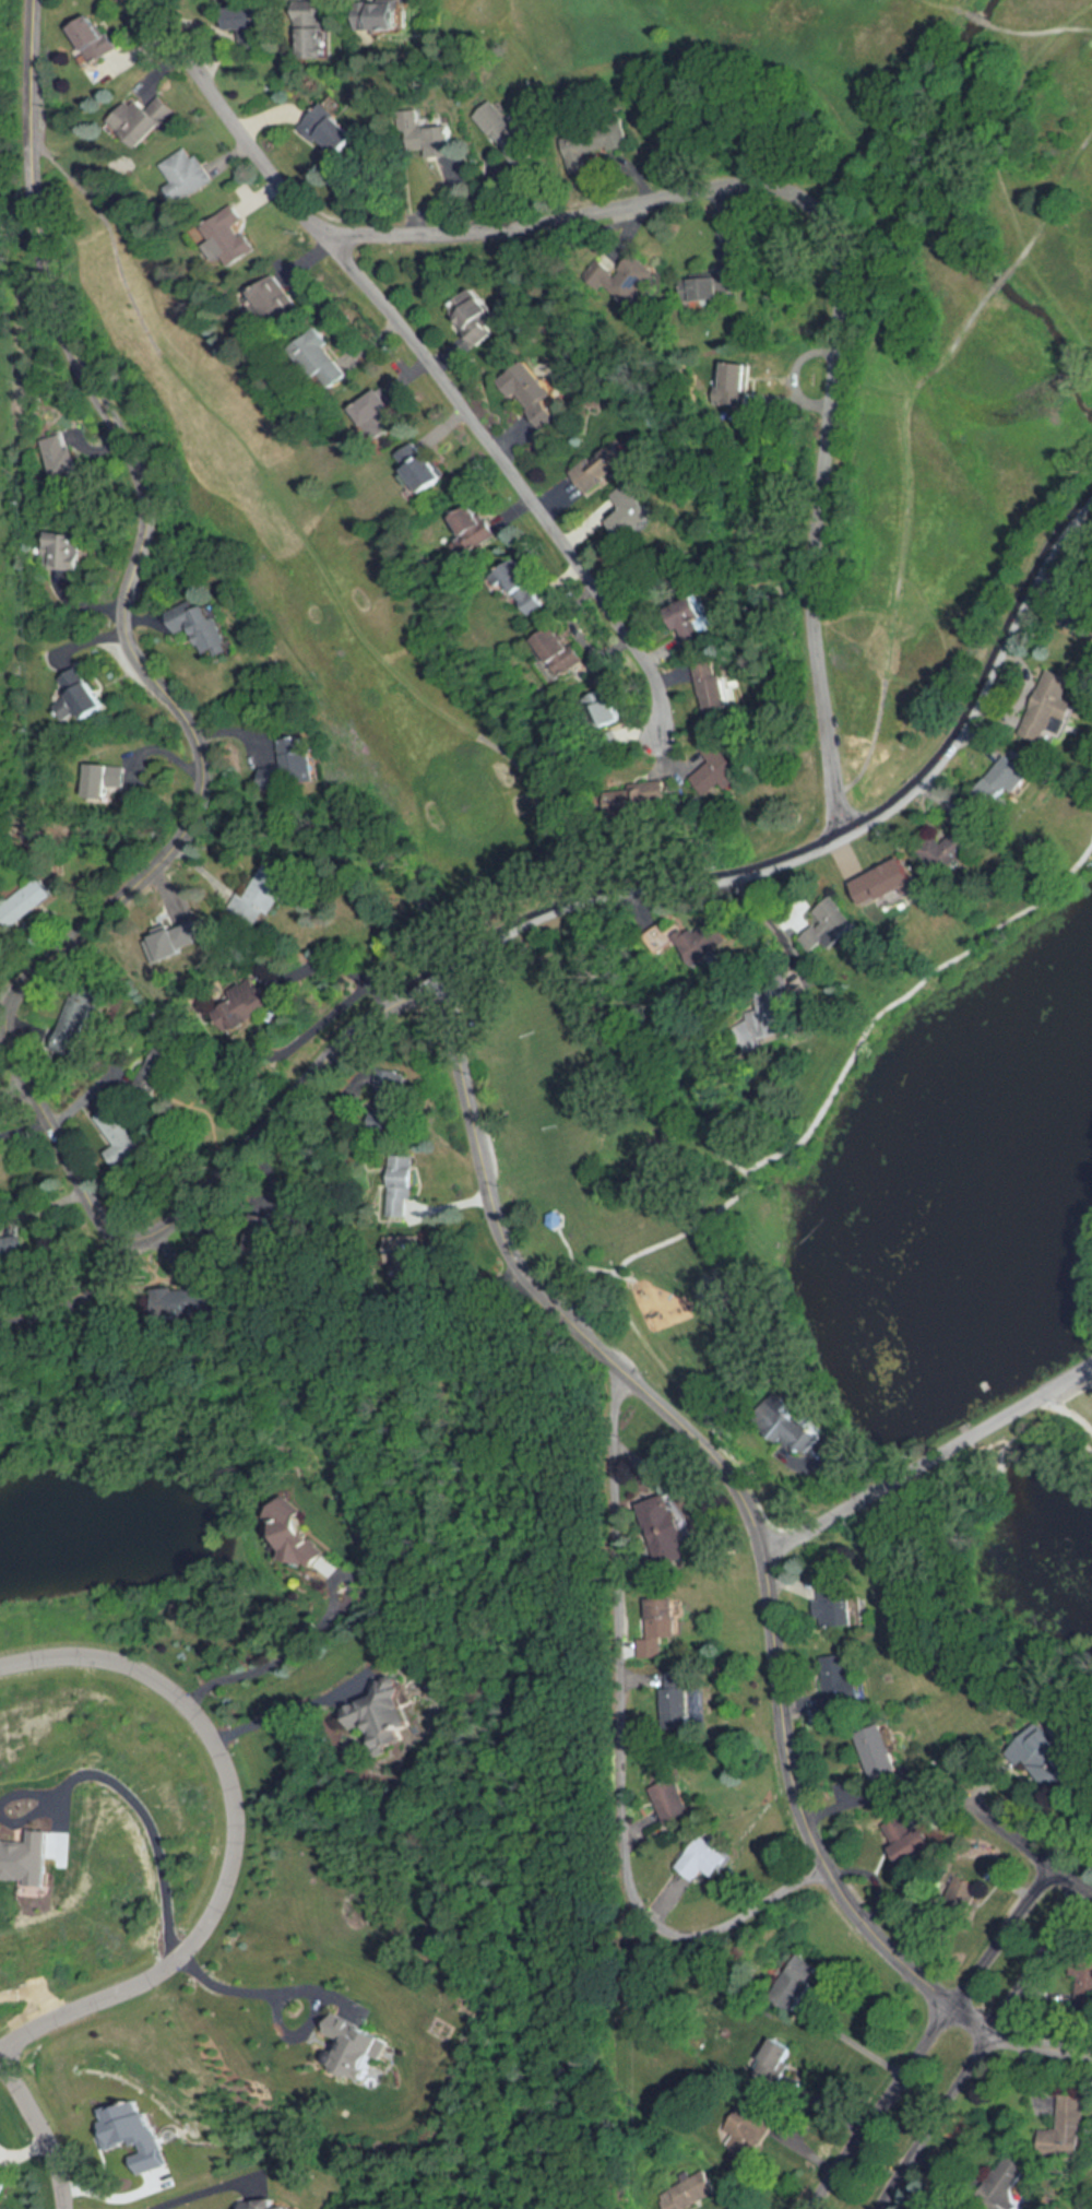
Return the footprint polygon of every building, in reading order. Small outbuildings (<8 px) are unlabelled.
[(409,27),(409,1),(361,1),(361,28),(409,27)] [(266,7),(231,7),(231,29),(241,29),(241,45),(266,45),(266,7)] [(120,50),(99,11),(73,25),(94,64),(120,50)] [(333,58),(333,26),(305,26),(305,58),(333,58)] [(176,111),(160,95),(147,108),(135,96),(109,122),(138,150),(176,111)] [(473,121),(521,171),(540,153),(492,102),(473,121)] [(305,128),(343,161),(365,136),(327,103),(305,128)] [(560,138),(571,175),(591,169),(587,159),(631,145),(623,119),(560,138)] [(215,184),(195,146),(163,162),(175,185),(170,187),(178,203),(215,184)] [(208,246),(220,263),(227,259),(233,269),(263,248),(232,203),(201,224),(213,242),(208,246)] [(621,271),(600,257),(586,277),(637,312),(662,274),(633,254),(621,271)] [(279,275),(251,297),(267,317),(271,313),(281,326),(304,308),(279,275)] [(723,301),(722,278),(690,279),(691,302),(723,301)] [(500,332),(474,294),(451,309),(477,347),(500,332)] [(297,345),(332,390),(355,372),(319,328),(297,345)] [(734,401),(754,375),(736,361),(716,386),(734,401)] [(545,435),(564,419),(520,366),(502,382),(545,435)] [(392,411),(398,407),(383,388),(357,408),(380,439),(401,422),(392,411)] [(87,476),(80,447),(73,449),(69,433),(45,440),(56,484),(87,476)] [(586,494),(632,461),(617,440),(571,473),(586,494)] [(402,451),(424,494),(450,481),(436,451),(426,456),(419,443),(402,451)] [(609,524),(629,542),(657,512),(631,488),(612,507),(619,513),(609,524)] [(500,539),(486,504),(459,514),(473,549),(500,539)] [(85,570),(86,533),(47,533),(47,570),(85,570)] [(531,619),(551,609),(526,558),(505,568),(531,619)] [(178,635),(196,628),(207,656),(218,651),(220,657),(236,651),(217,605),(204,610),(199,599),(169,612),(178,635)] [(703,600),(677,610),(692,651),(707,646),(702,633),(713,629),(703,600)] [(558,625),(530,643),(554,682),(588,661),(580,646),(573,650),(558,625)] [(62,678),(74,698),(59,706),(67,720),(82,711),(88,722),(111,709),(86,664),(62,678)] [(729,675),(723,677),(720,666),(699,672),(710,714),(738,707),(729,675)] [(1075,678),(1048,668),(1022,735),(1059,749),(1077,704),(1067,699),(1075,678)] [(604,734),(629,722),(613,687),(587,699),(604,734)] [(735,791),(753,776),(719,737),(704,750),(715,763),(696,780),(713,799),(729,784),(735,791)] [(322,782),(318,738),(285,741),(287,765),(267,767),(269,787),(322,782)] [(1030,789),(1023,760),(988,769),(994,798),(1030,789)] [(112,785),(121,785),(121,765),(88,765),(88,803),(112,803),(112,785)] [(663,786),(637,793),(641,809),(668,802),(663,786)] [(941,844),(934,835),(918,846),(940,874),(981,844),(966,825),(941,844)] [(922,891),(905,857),(850,884),(863,911),(877,905),(880,912),(922,891)] [(298,882),(270,863),(247,899),(239,893),(228,909),(265,933),(298,882)] [(54,891),(35,876),(15,902),(34,916),(54,891)] [(213,1013),(235,1000),(229,990),(248,978),(256,988),(259,985),(270,1005),(233,1028),(226,1018),(219,1023),(213,1013)] [(183,1060),(161,1047),(138,1087),(160,1099),(183,1060)] [(119,1147),(109,1154),(122,1171),(147,1152),(113,1106),(97,1118),(119,1147)] [(381,1216),(397,1217),(399,1210),(401,1210),(402,1198),(406,1198),(406,1188),(407,1188),(408,1182),(410,1168),(408,1168),(410,1156),(384,1154),(384,1169),(385,1169),(384,1182),(383,1182),(381,1216)] [(24,1260),(22,1236),(0,1239),(0,1262),(24,1260)] [(857,1626),(856,1586),(819,1586),(819,1600),(812,1600),(812,1627),(857,1626)] [(850,1661),(822,1662),(823,1708),(863,1705),(862,1674),(850,1674),(850,1661)] [(401,1746),(399,1735),(413,1732),(400,1677),(371,1685),(375,1698),(346,1704),(353,1730),(369,1726),(376,1752),(401,1746)] [(875,1781),(901,1771),(883,1726),(858,1736),(875,1781)] [(937,1847),(925,1828),(913,1834),(902,1816),(881,1829),(904,1867),(937,1847)] [(755,2070),(778,2082),(795,2049),(772,2037),(755,2070)] [(1080,2094),(1056,2094),(1056,2129),(1036,2130),(1036,2157),(1080,2157),(1080,2094)] [(744,2161),(772,2126),(748,2106),(721,2141),(744,2161)] [(1005,2155),(983,2201),(998,2208),(1006,2208),(1026,2166),(1005,2155)] [(10,2173),(0,2167),(0,2190),(10,2173)] [(719,2197),(708,2170),(656,2190),(664,2208),(689,2208),(719,2197)] [(241,2208),(289,2208),(289,2205),(276,2205),(276,2199),(240,2199),(241,2208)]
